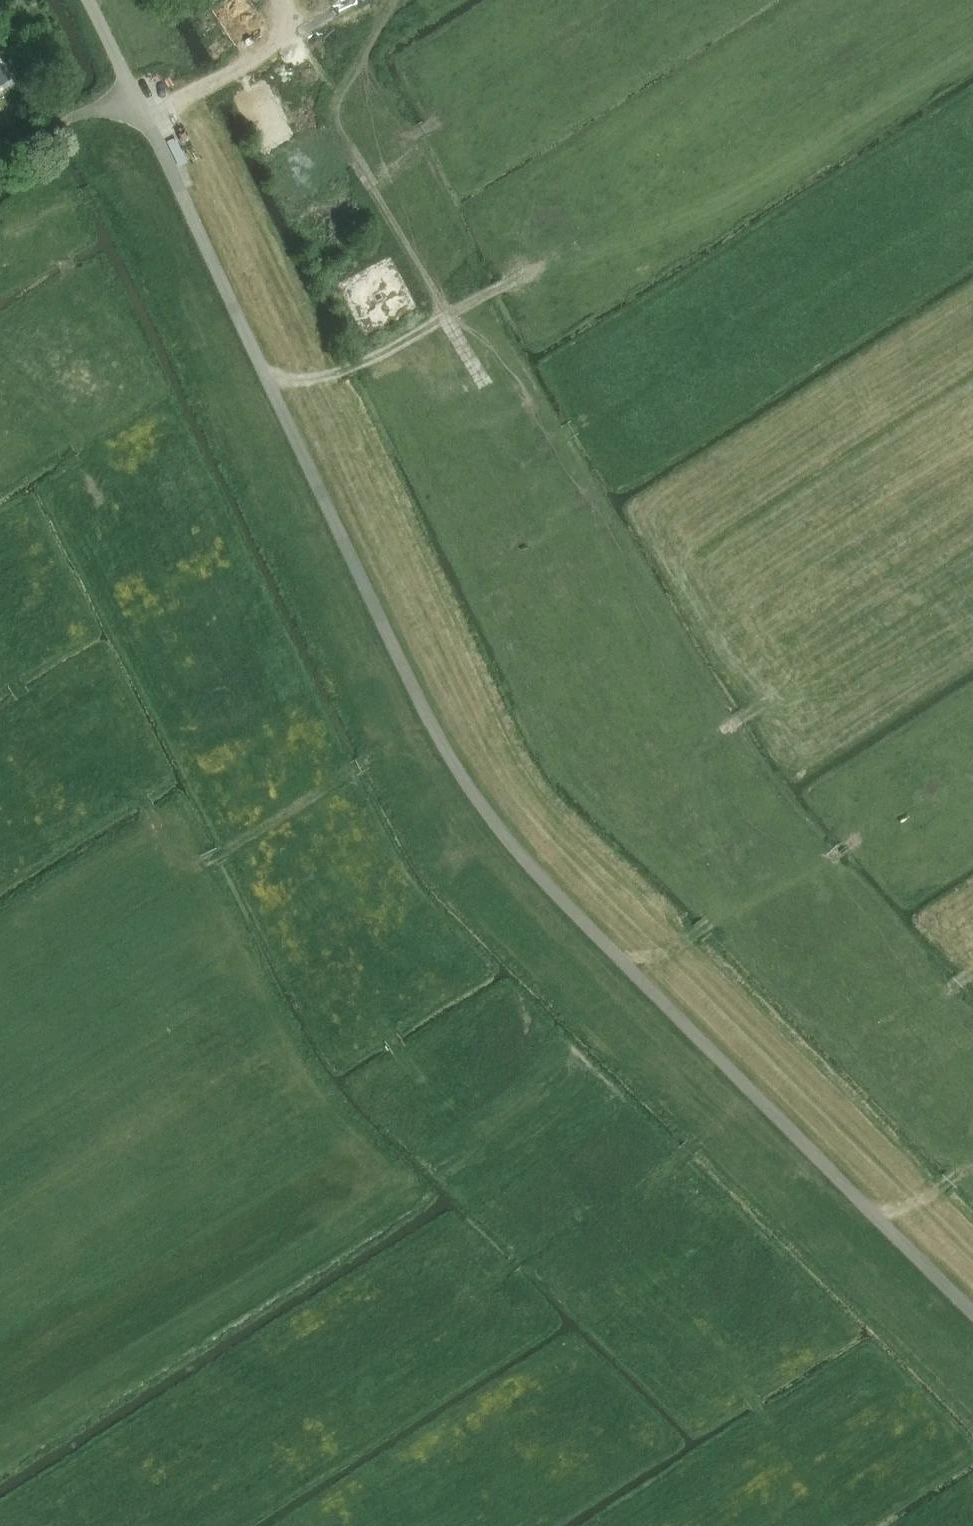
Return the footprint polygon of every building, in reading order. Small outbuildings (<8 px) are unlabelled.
[(10,78),(0,62),(0,85),(10,78)]
